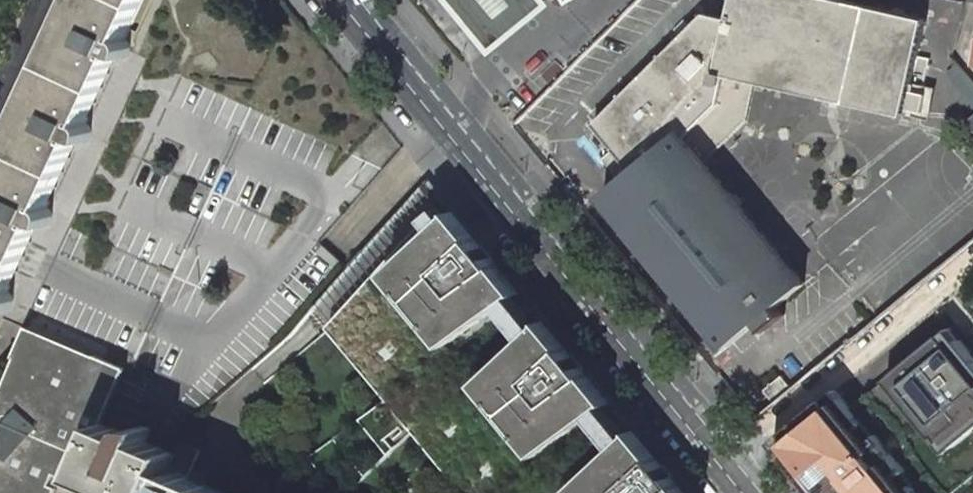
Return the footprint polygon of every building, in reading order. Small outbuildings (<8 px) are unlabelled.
[(132,0),(83,0),(52,65),(102,89),(119,54),(121,55),(128,57),(130,48),(131,43),(130,42),(130,41),(126,39),(130,29),(142,4),(132,0)] [(552,5),(547,0),(445,0),(489,55),(497,49),(519,32),(541,14),(552,5)] [(844,0),(734,0),(730,19),(705,13),(595,124),(633,170),(605,192),(603,194),(605,197),(725,344),(728,347),(805,283),(685,137),(720,103),(726,75),(905,115),(907,108),(923,112),(927,94),(923,93),(930,58),(919,56),(927,19),(844,0)] [(102,89),(52,65),(13,149),(63,173),(80,138),(82,139),(89,141),(91,135),(91,129),(91,127),(90,126),(89,125),(86,123),(102,89)] [(13,149),(0,178),(0,246),(24,257),(41,222),(50,226),(52,216),(52,213),(51,211),(50,209),(47,207),(63,173),(13,149)] [(668,481),(674,477),(663,463),(658,467),(632,435),(607,404),(579,371),(584,367),(573,354),(568,358),(541,325),(517,296),(489,262),(494,258),(483,244),(478,248),(451,216),(443,207),(429,218),(438,229),(392,272),(448,345),(504,305),(529,337),(482,382),(540,455),(594,414),(619,447),(570,492),(571,492),(678,492),(668,481)] [(594,414),(540,455),(482,382),(529,337),(504,305),(448,345),(392,272),(438,229),(429,218),(418,228),(329,327),(388,399),(363,420),(390,452),(415,432),(465,492),(571,492),(570,492),(619,447),(594,414)] [(0,246),(0,310),(2,306),(11,310),(13,303),(13,297),(13,296),(11,294),(8,292),(24,257),(0,246)] [(81,475),(103,422),(115,395),(127,367),(28,326),(27,328),(0,397),(0,492),(48,492),(57,473),(77,483),(101,492),(122,492),(81,475)] [(972,474),(972,356),(949,327),(851,408),(836,389),(773,441),(816,492),(950,492),(972,474)] [(773,403),(790,389),(778,375),(761,389),(773,403)] [(122,492),(156,492),(167,467),(174,453),(147,441),(148,435),(150,427),(143,426),(141,426),(137,426),(135,427),(134,428),(131,434),(103,422),(81,475),(122,492)] [(189,477),(201,449),(179,440),(174,453),(167,467),(189,477)] [(167,467),(156,492),(227,492),(207,484),(189,477),(167,467)] [(950,492),(972,492),(972,474),(950,492)]
